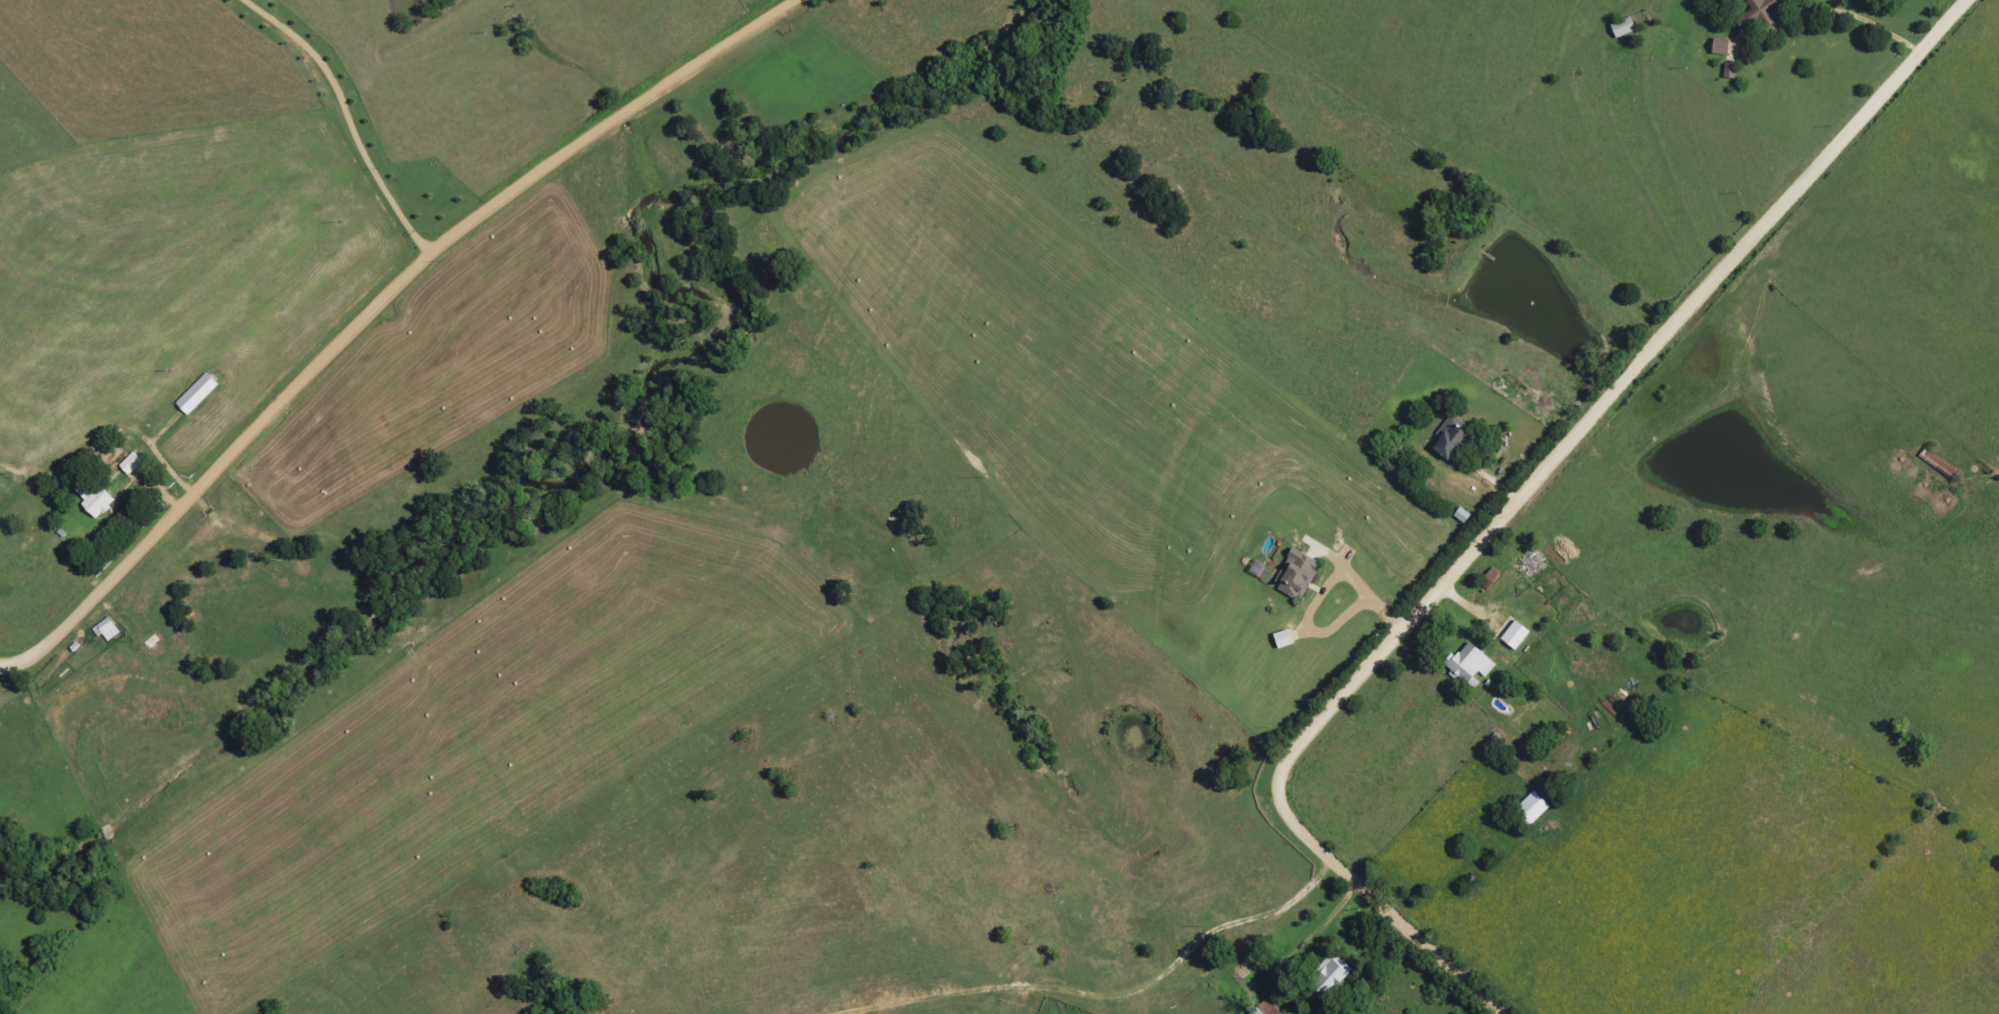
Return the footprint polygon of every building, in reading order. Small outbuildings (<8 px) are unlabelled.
[(1732,21),(1741,33),(1781,5),(1777,0),(1747,0),(1752,7),(1732,21)] [(1728,40),(1710,39),(1709,54),(1727,55),(1728,40)] [(174,404),(186,417),(217,387),(205,374),(174,404)] [(1427,447),(1443,461),(1465,438),(1449,423),(1427,447)] [(118,467),(127,477),(142,463),(132,453),(118,467)] [(114,501),(96,486),(79,507),(97,521),(114,501)] [(1301,602),(1317,563),(1289,551),(1273,590),(1301,602)] [(92,629),(104,644),(118,634),(107,618),(92,629)] [(1528,633),(1514,621),(1498,640),(1513,652),(1528,633)] [(1289,646),(1286,631),(1271,634),(1275,649),(1289,646)] [(1495,666),(1467,643),(1453,659),(1448,655),(1440,664),(1450,672),(1449,673),(1472,692),(1479,683),(1473,678),(1477,673),(1484,679),(1495,666)] [(1547,808),(1531,792),(1511,813),(1527,828),(1547,808)] [(1302,984),(1322,1003),(1349,974),(1329,955),(1302,984)] [(1279,1013),(1265,999),(1249,1013),(1278,1013),(1279,1013)]
